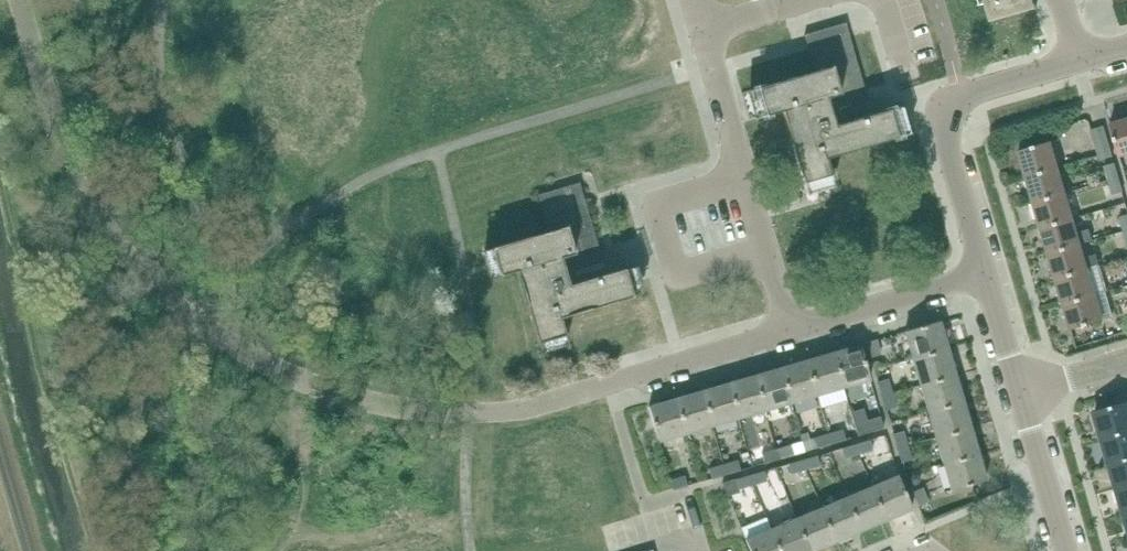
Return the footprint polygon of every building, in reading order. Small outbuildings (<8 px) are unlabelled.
[(992,22),(1036,8),(1034,0),(986,0),(992,22)] [(850,39),(849,37),(845,23),(804,35),(808,49),(808,51),(809,50),(814,69),(815,71),(757,88),(765,116),(782,111),(803,183),(831,175),(826,158),(898,137),(889,110),(869,115),(866,103),(868,102),(868,101),(867,101),(849,39),(850,39)] [(1126,154),(1126,120),(1110,125),(1119,157),(1126,154)] [(1100,161),(1112,157),(1104,127),(1091,130),(1100,161)] [(1026,177),(1058,168),(1050,142),(1018,151),(1026,177)] [(1109,180),(1119,177),(1115,164),(1105,166),(1109,180)] [(1065,193),(1058,168),(1026,177),(1033,202),(1065,193)] [(1119,177),(1109,180),(1113,194),(1123,191),(1119,177)] [(1041,227),(1073,218),(1065,193),(1033,202),(1041,227)] [(583,199),(584,198),(583,197),(542,209),(543,210),(550,231),(491,248),(492,249),(486,251),(493,277),(499,275),(499,276),(516,271),(537,343),(538,343),(540,348),(566,341),(564,335),(565,335),(560,317),(632,297),(632,296),(637,294),(630,269),(624,270),(624,269),(589,279),(586,267),(602,262),(602,260),(601,261),(583,199)] [(1048,254),(1080,244),(1073,218),(1041,227),(1048,254)] [(1096,254),(1085,258),(1080,244),(1048,254),(1056,279),(1088,269),(1100,266),(1096,254)] [(1063,304),(1095,295),(1088,269),(1056,279),(1063,304)] [(1071,330),(1103,321),(1095,295),(1063,304),(1071,330)] [(943,334),(939,321),(904,332),(912,358),(947,348),(943,334)] [(870,357),(880,354),(876,340),(866,343),(870,357)] [(843,388),(870,380),(859,345),(845,349),(845,350),(833,353),(843,388)] [(920,385),(955,374),(947,348),(912,358),(920,385)] [(843,388),(833,353),(818,357),(807,361),(817,396),(843,388)] [(817,396),(807,361),(807,360),(792,364),(792,365),(780,368),(791,404),(817,396)] [(791,404),(780,368),(766,372),(766,373),(754,376),(765,411),(791,404)] [(927,411),(962,401),(955,374),(920,385),(927,411)] [(765,411),(754,376),(754,375),(739,380),(728,384),(738,419),(765,411)] [(882,396),(892,393),(887,379),(878,382),(882,396)] [(738,419),(728,384),(728,383),(713,387),(713,388),(702,391),(712,427),(738,419)] [(712,427),(702,391),(687,395),(687,396),(675,399),(685,434),(712,427)] [(892,393),(882,396),(886,411),(896,408),(892,393)] [(685,434),(675,399),(661,403),(648,407),(659,442),(685,434)] [(935,438),(970,427),(962,401),(927,411),(935,438)] [(1095,412),(1102,438),(1126,431),(1126,403),(1095,412)] [(870,434),(884,430),(881,419),(867,423),(870,434)] [(943,464),(978,454),(970,427),(935,438),(943,464)] [(829,434),(832,445),(846,441),(843,431),(829,434)] [(897,449),(907,446),(903,431),(893,434),(897,449)] [(1126,459),(1126,431),(1102,438),(1110,464),(1126,459)] [(817,449),(832,445),(829,434),(814,439),(817,449)] [(856,445),(860,454),(873,451),(870,440),(856,445)] [(844,459),(860,454),(856,445),(841,449),(844,459)] [(776,450),(779,460),(793,456),(791,446),(776,450)] [(907,446),(897,449),(901,464),(911,461),(907,446)] [(765,464),(779,460),(776,450),(762,454),(765,464)] [(981,465),(978,454),(943,464),(950,491),(986,480),(981,465)] [(803,460),(807,470),(820,466),(817,456),(803,460)] [(1126,486),(1126,459),(1110,464),(1117,489),(1126,486)] [(791,474),(807,470),(803,460),(788,464),(791,474)] [(723,465),(726,475),(740,471),(737,461),(723,465)] [(712,479),(726,475),(723,465),(709,469),(712,479)] [(748,476),(752,486),(767,481),(764,471),(748,476)] [(738,490),(752,486),(748,476),(735,480),(738,490)] [(888,519),(912,509),(898,476),(874,486),(888,519)] [(673,491),(687,487),(684,477),(670,481),(673,491)] [(726,493),(738,490),(735,480),(723,483),(726,493)] [(862,530),(888,519),(874,486),(848,497),(862,530)] [(1126,514),(1126,486),(1117,489),(1125,515),(1126,514)] [(919,506),(928,502),(922,489),(913,493),(919,506)] [(837,541),(862,530),(848,497),(823,508),(837,541)] [(837,541),(823,508),(797,519),(811,550),(813,550),(837,541)] [(797,519),(771,530),(780,550),(811,550),(797,519)] [(771,530),(746,540),(750,550),(780,550),(771,530)]
